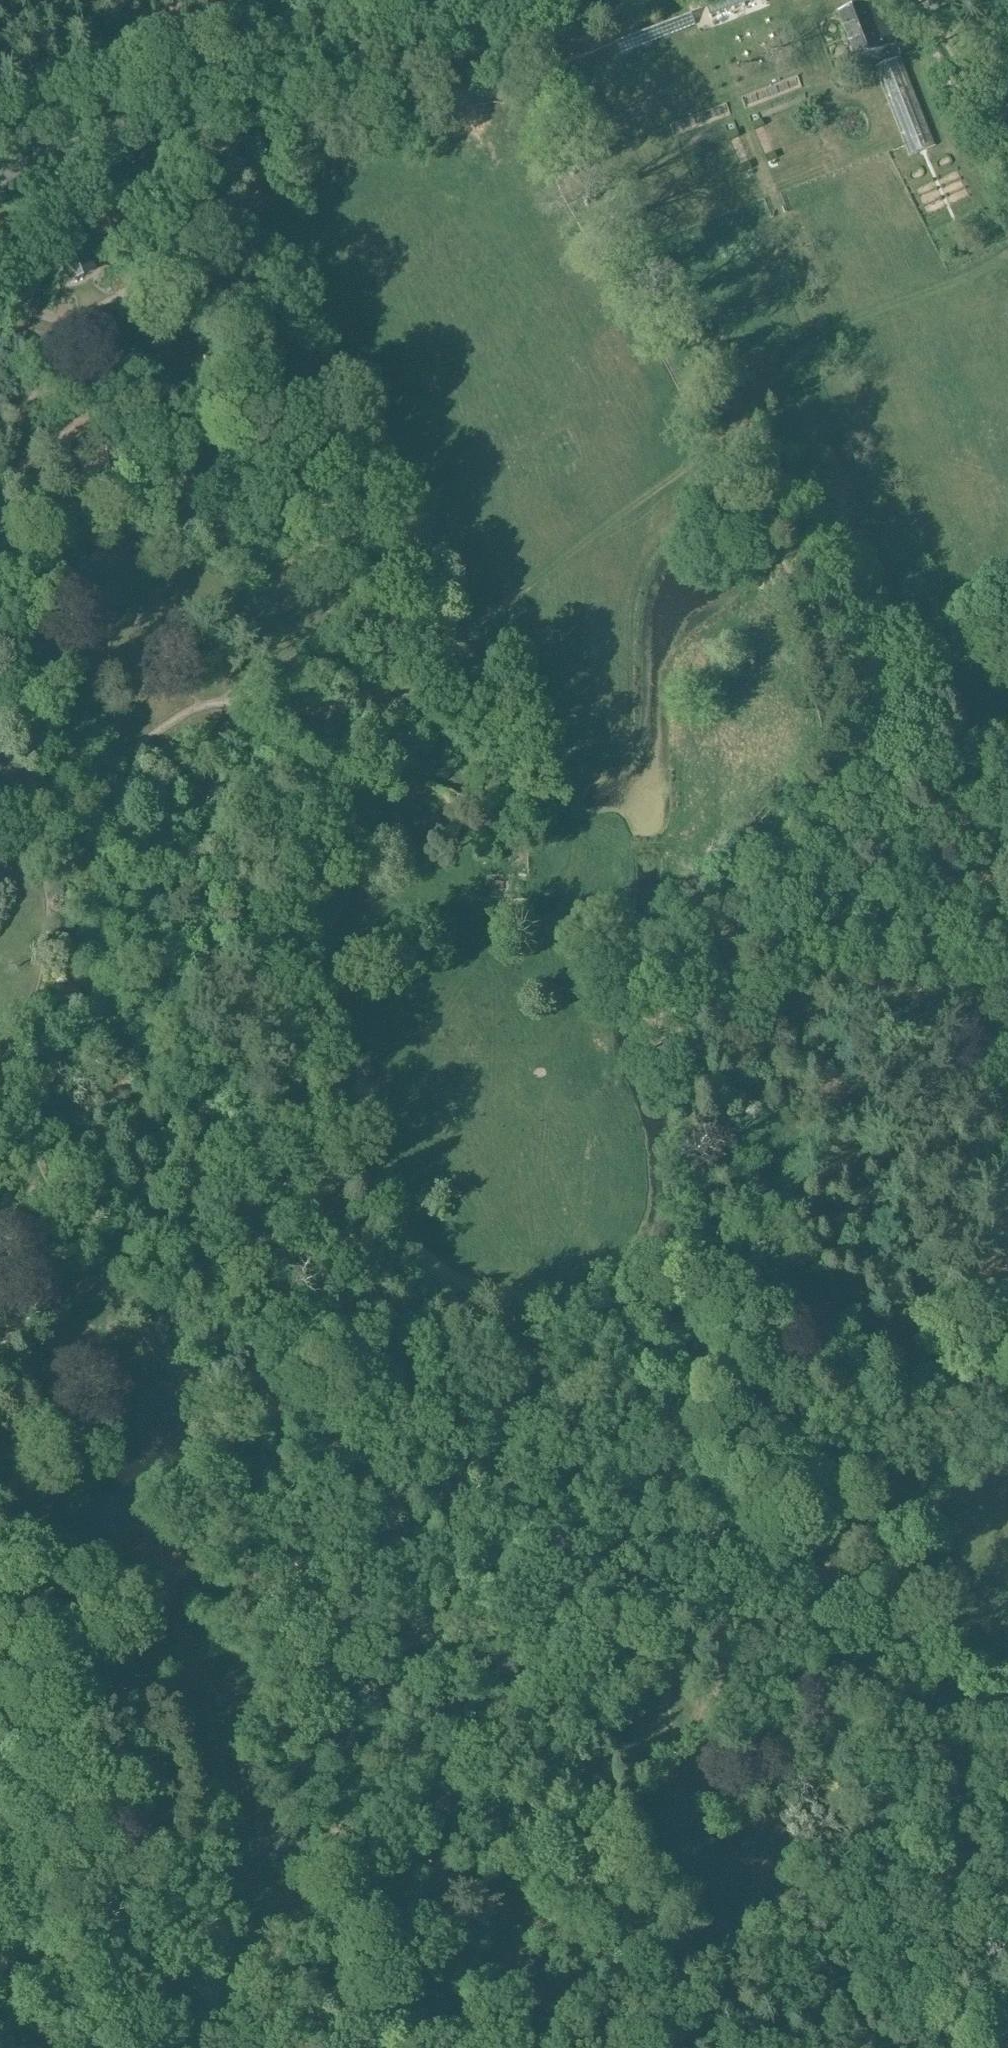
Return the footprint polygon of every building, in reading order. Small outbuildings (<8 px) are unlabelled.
[(760,0),(704,0),(711,19),(760,0)] [(897,45),(879,0),(875,0),(866,4),(866,3),(839,14),(857,61),(885,50),(897,45)] [(620,54),(696,25),(692,14),(616,44),(620,54)] [(909,154),(936,143),(901,59),(874,70),(909,154)] [(71,280),(93,271),(77,231),(56,240),(71,280)] [(384,767),(415,767),(415,739),(384,739),(384,767)]
